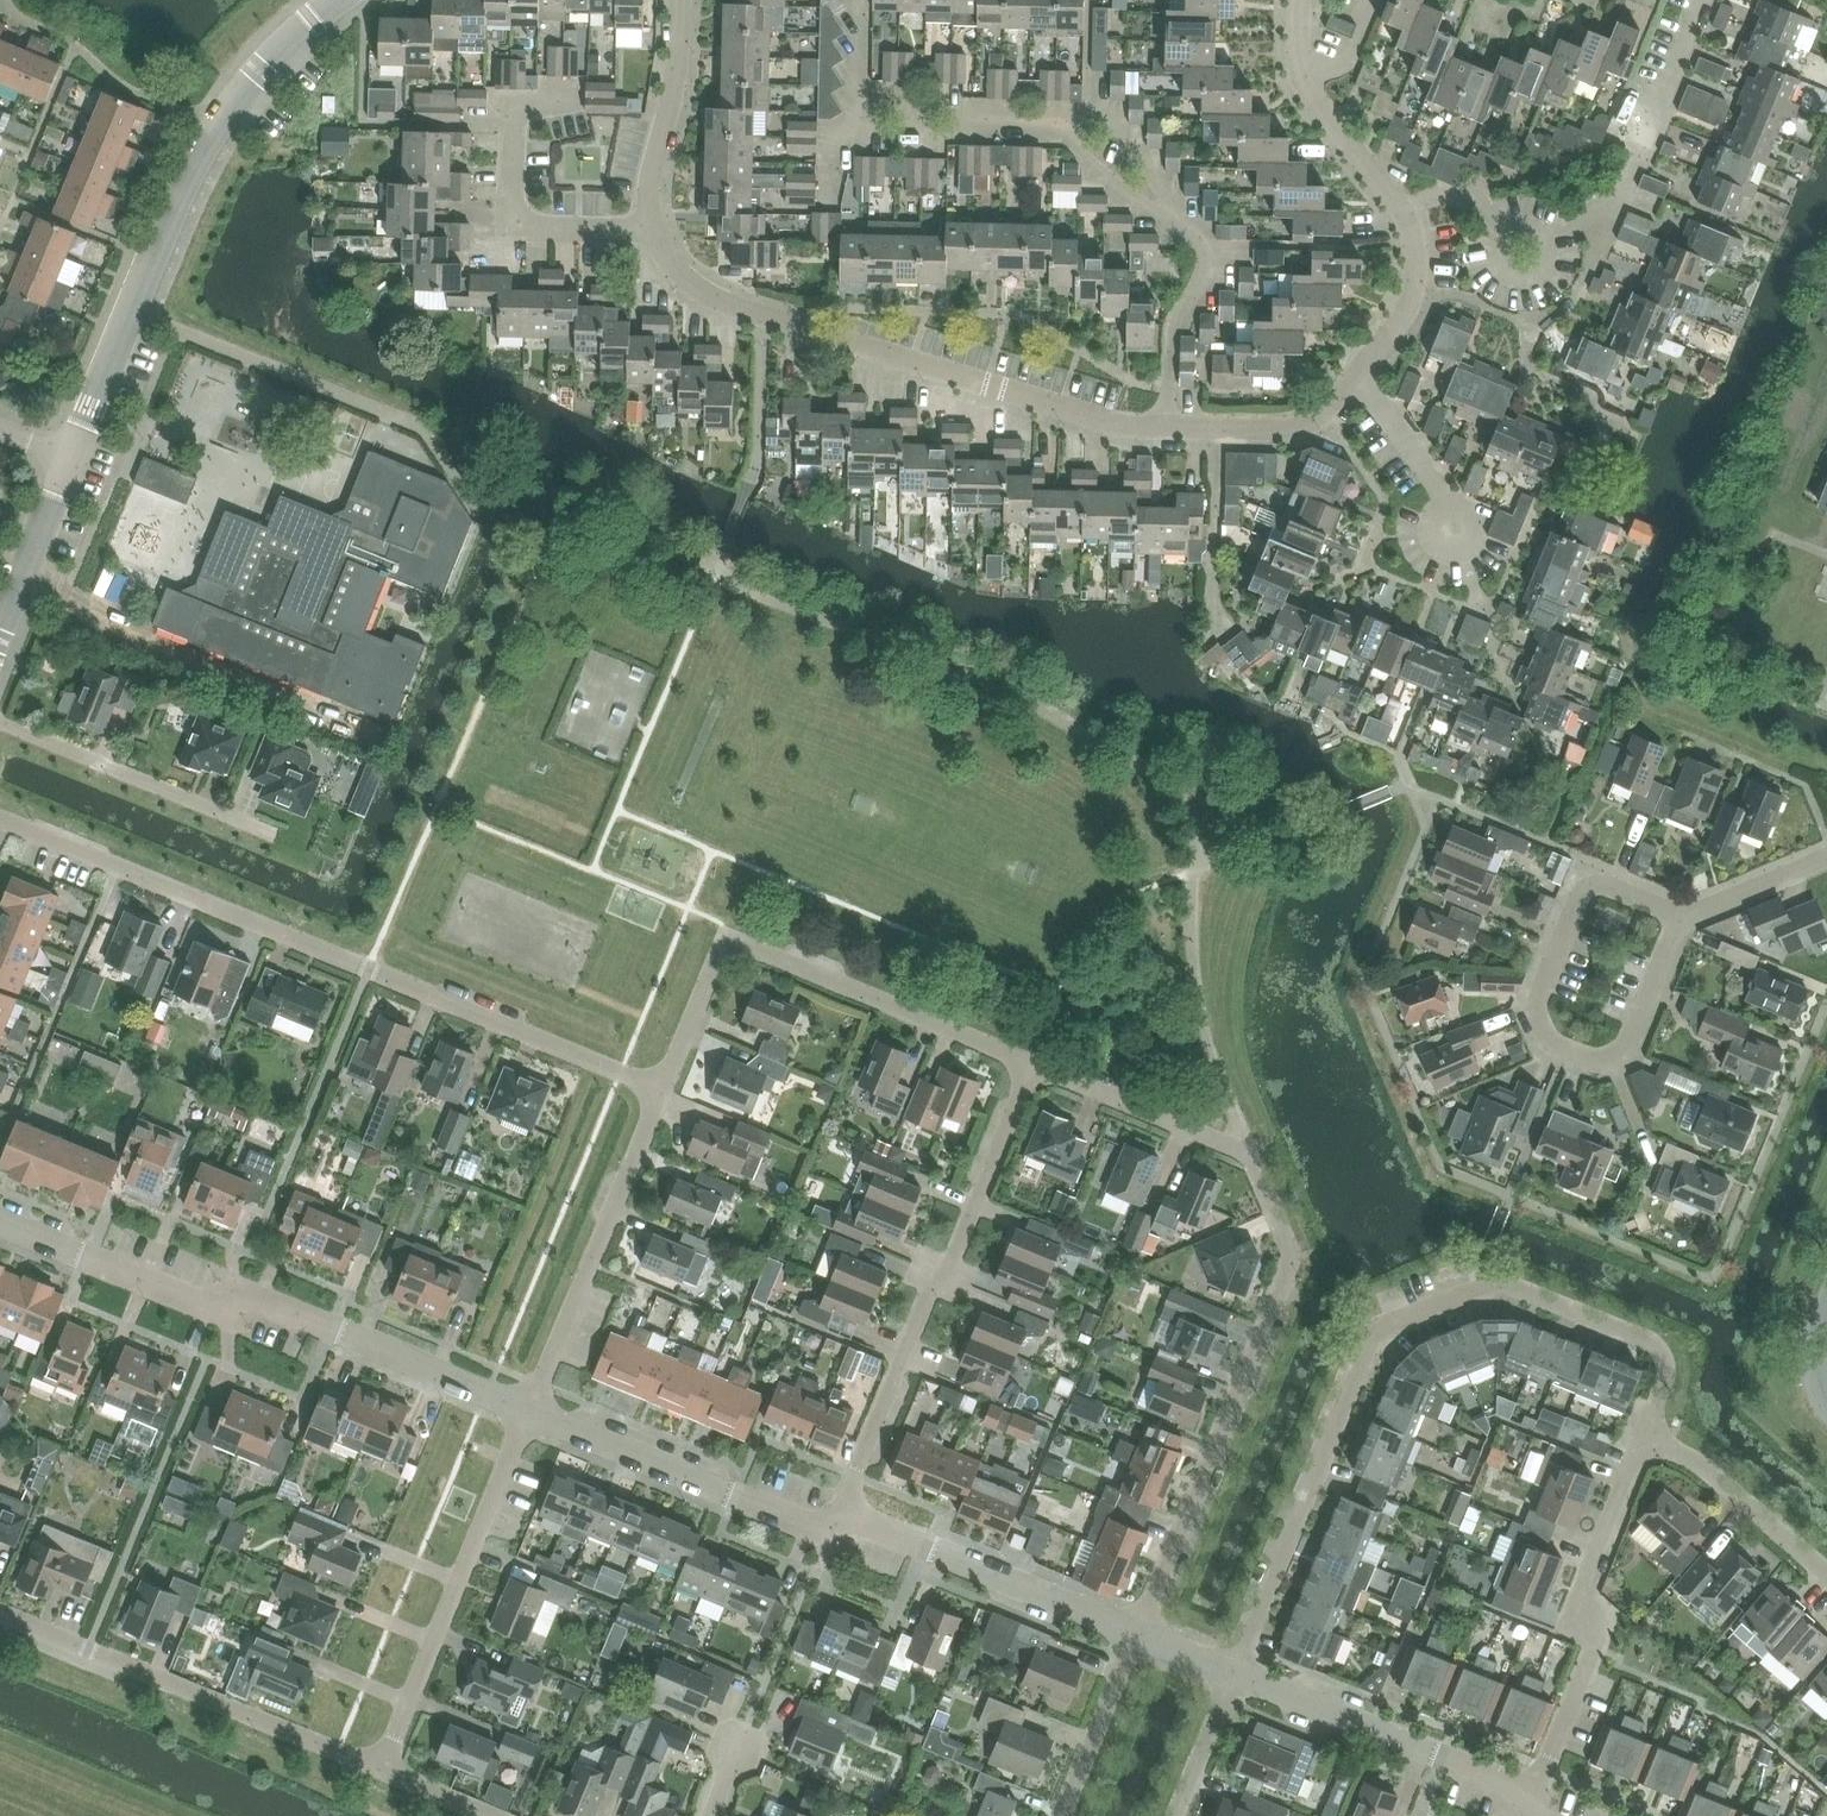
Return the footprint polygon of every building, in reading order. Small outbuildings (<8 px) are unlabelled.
[(462,0),(434,0),(433,17),(434,17),(434,38),(433,49),(434,49),(460,50),(461,39),(462,0)] [(487,40),(487,24),(486,24),(487,0),(462,0),(461,39),(460,50),(486,52),(487,40)] [(487,24),(513,25),(514,0),(487,0),(486,24),(487,24)] [(513,25),(538,26),(539,20),(538,20),(538,11),(539,0),(514,0),(513,25)] [(538,11),(538,20),(539,20),(564,21),(565,12),(565,0),(539,0),(538,11)] [(565,12),(591,13),(591,0),(565,0),(565,12)] [(616,14),(617,0),(591,0),(591,13),(605,14),(616,14)] [(616,27),(616,28),(644,29),(645,0),(617,0),(616,14),(616,27)] [(842,0),(822,0),(822,8),(829,8),(833,15),(846,7),(842,0)] [(901,12),(901,0),(874,0),(874,11),(901,12)] [(901,12),(927,12),(927,0),(901,0),(901,12)] [(927,12),(927,21),(953,22),(953,0),(927,0),(927,12)] [(953,13),(953,22),(953,28),(979,28),(980,0),(954,0),(953,13)] [(979,28),(1005,29),(1006,0),(980,0),(979,28)] [(1005,29),(1031,29),(1032,0),(1006,0),(1005,29)] [(1031,29),(1047,29),(1047,37),(1057,37),(1058,30),(1058,0),(1032,0),(1031,29)] [(1085,7),(1085,0),(1058,0),(1058,30),(1057,37),(1068,37),(1068,30),(1085,30),(1085,7)] [(1113,8),(1128,9),(1128,0),(1113,0),(1113,8)] [(1187,10),(1186,19),(1216,20),(1234,20),(1235,0),(1187,0),(1187,10)] [(1339,0),(1333,15),(1358,25),(1364,10),(1339,0)] [(1381,18),(1404,28),(1411,30),(1422,3),(1423,0),(1397,0),(1395,3),(1388,0),(1381,18)] [(1755,29),(1793,45),(1802,24),(1810,28),(1813,20),(1795,12),(1767,0),(1759,0),(1753,13),(1760,16),(1755,29)] [(1795,12),(1800,0),(1767,0),(1795,12)] [(724,13),(724,30),(770,31),(784,32),(785,6),(733,3),(719,3),(718,13),(724,13)] [(1445,13),(1422,3),(1411,30),(1404,28),(1397,45),(1403,48),(1419,55),(1426,58),(1438,29),(1445,13)] [(1722,3),(1718,15),(1728,19),(1733,8),(1722,3)] [(1095,7),(1094,39),(1108,40),(1110,8),(1095,7)] [(845,33),(833,15),(829,8),(822,8),(821,33),(828,33),(833,41),(845,33)] [(1168,10),(1168,18),(1167,41),(1215,43),(1216,20),(1186,19),(1187,10),(1168,10)] [(378,64),(406,65),(408,21),(390,20),(391,14),(380,14),(378,64)] [(605,26),(616,27),(616,14),(605,14),(605,26)] [(1326,27),(1352,38),(1357,25),(1331,15),(1326,27)] [(1718,15),(1713,26),(1724,30),(1728,19),(1718,15)] [(423,21),(408,21),(406,65),(406,79),(433,80),(434,66),(434,49),(433,49),(434,38),(434,17),(433,17),(423,16),(423,21)] [(1599,67),(1607,71),(1628,80),(1636,60),(1630,57),(1641,30),(1618,20),(1610,39),(1599,67)] [(0,21),(0,79),(14,45),(1,40),(7,24),(0,21)] [(1460,38),(1438,29),(1426,58),(1419,55),(1412,72),(1419,75),(1433,81),(1441,84),(1453,55),(1460,38)] [(1791,76),(1794,69),(1785,65),(1793,45),(1755,29),(1749,43),(1742,40),(1736,54),(1736,55),(1760,65),(1761,64),(1791,77),(1791,76)] [(770,57),(770,31),(724,30),(723,47),(718,47),(718,56),(770,57)] [(1579,79),(1592,85),(1600,88),(1607,71),(1599,67),(1610,39),(1589,30),(1582,47),(1570,76),(1579,79)] [(845,59),(833,41),(828,33),(821,33),(820,59),(827,59),(833,67),(845,59)] [(23,92),(44,39),(34,35),(27,51),(14,45),(0,79),(0,82),(23,92)] [(1562,93),(1571,97),(1579,79),(1570,76),(1582,47),(1560,38),(1553,56),(1541,85),(1549,88),(1562,93)] [(55,44),(44,39),(23,92),(47,102),(62,66),(49,60),(55,44)] [(1107,71),(1108,40),(1094,39),(1093,71),(1107,71)] [(1166,58),(1154,58),(1153,72),(1166,73),(1185,73),(1185,64),(1215,64),(1215,43),(1167,41),(1166,58)] [(1729,63),(1732,52),(1710,45),(1706,56),(1729,63)] [(564,47),(550,47),(549,77),(563,77),(564,47)] [(578,48),(564,47),(563,77),(577,78),(578,48)] [(1542,106),(1549,88),(1541,85),(1553,56),(1531,47),(1524,65),(1512,93),(1521,97),(1534,102),(1542,106)] [(900,54),(886,54),(886,83),(899,83),(900,54)] [(914,62),(914,54),(900,54),(899,83),(913,83),(926,84),(926,62),(914,62)] [(926,84),(938,84),(952,84),(952,55),(938,55),(938,62),(926,62),(926,84)] [(966,56),(952,55),(952,84),(966,85),(966,56)] [(1474,64),(1453,55),(1441,84),(1433,81),(1426,98),(1434,101),(1455,110),(1456,110),(1475,64),(1474,64)] [(590,56),(590,75),(599,75),(599,56),(590,56)] [(723,66),(722,82),(769,83),(770,57),(718,56),(718,66),(723,66)] [(1524,65),(1502,56),(1495,73),(1483,102),(1492,105),(1505,111),(1514,114),(1521,97),(1512,93),(1524,65)] [(1726,68),(1700,57),(1695,70),(1721,81),(1726,68)] [(844,86),(833,67),(827,59),(820,59),(820,85),(826,85),(832,94),(844,86)] [(512,60),(498,60),(497,90),(510,90),(512,60)] [(525,61),(512,60),(510,90),(524,91),(525,61)] [(1204,88),(1234,89),(1235,65),(1215,64),(1185,64),(1185,73),(1185,88),(1184,97),(1203,97),(1204,88)] [(1378,95),(1380,90),(1385,78),(1377,75),(1379,69),(1364,64),(1356,86),(1377,95),(1378,95)] [(1495,73),(1475,64),(1456,110),(1476,119),(1484,122),(1492,105),(1483,102),(1495,73)] [(1760,65),(1755,78),(1749,76),(1743,89),(1797,112),(1800,105),(1791,101),(1800,80),(1791,76),(1791,77),(1761,64),(1760,65)] [(1004,69),(991,68),(990,97),(1003,98),(1004,69)] [(1726,68),(1721,81),(1727,84),(1732,70),(1726,68)] [(1019,69),(1004,69),(1003,98),(1030,99),(1030,80),(1018,80),(1019,69)] [(1042,80),(1030,80),(1030,99),(1056,100),(1057,71),(1043,70),(1042,80)] [(1057,71),(1056,100),(1083,101),(1084,84),(1069,84),(1070,71),(1057,71)] [(1126,72),(1111,71),(1110,99),(1125,100),(1126,72)] [(68,76),(58,100),(66,104),(76,79),(68,76)] [(722,82),(722,100),(716,100),(716,108),(716,109),(755,110),(755,111),(768,111),(768,109),(769,83),(722,82)] [(586,112),(600,112),(601,85),(586,84),(586,112)] [(1689,84),(1684,97),(1727,115),(1730,109),(1726,99),(1689,84)] [(616,85),(601,85),(600,112),(615,113),(616,85)] [(844,112),(832,94),(826,85),(820,85),(819,119),(833,119),(844,112)] [(1204,88),(1203,97),(1203,113),(1202,121),(1221,122),(1222,113),(1253,114),(1254,90),(1234,89),(1204,88)] [(1743,89),(1737,103),(1744,106),(1738,120),(1776,136),(1786,114),(1795,118),(1797,112),(1743,89)] [(487,91),(459,90),(458,104),(487,105),(487,91)] [(1392,122),(1395,116),(1400,105),(1392,102),(1395,96),(1380,90),(1378,95),(1377,95),(1370,112),(1392,121),(1392,122)] [(106,91),(95,116),(131,130),(136,117),(152,124),(157,112),(106,91)] [(1145,96),(1130,95),(1129,123),(1144,124),(1145,96)] [(323,96),(322,113),(335,113),(336,96),(323,96)] [(1165,97),(1165,105),(1181,106),(1181,97),(1165,97)] [(1725,122),(1727,115),(1684,97),(1678,110),(1715,126),(1725,122)] [(396,106),(379,106),(379,119),(396,119),(396,106)] [(432,107),(415,107),(414,120),(431,120),(432,107)] [(461,108),(432,107),(431,120),(461,122),(461,108)] [(716,109),(716,108),(704,108),(703,117),(709,118),(708,133),(754,135),(755,111),(755,110),(716,109)] [(1271,115),(1253,114),(1222,113),(1221,122),(1221,135),(1221,145),(1240,146),(1240,136),(1270,137),(1271,115)] [(6,133),(10,121),(11,119),(0,115),(0,131),(6,133)] [(95,116),(86,140),(137,161),(141,151),(125,144),(131,130),(95,116)] [(1410,143),(1415,131),(1407,128),(1409,122),(1395,116),(1392,122),(1392,121),(1384,139),(1407,149),(1410,143)] [(1587,119),(1583,130),(1581,135),(1602,144),(1611,121),(1598,116),(1596,122),(1587,119)] [(1675,139),(1703,152),(1712,131),(1685,118),(1675,139)] [(1163,121),(1148,120),(1148,148),(1162,148),(1163,121)] [(1776,136),(1738,120),(1732,134),(1725,132),(1720,145),(1759,162),(1774,168),(1777,160),(1768,156),(1776,136)] [(790,122),(790,137),(817,137),(817,123),(790,122)] [(1558,128),(1554,139),(1552,144),(1574,152),(1583,130),(1569,124),(1567,131),(1558,128)] [(28,128),(24,140),(29,142),(31,143),(36,131),(28,128)] [(350,129),(324,128),(323,153),(349,154),(350,129)] [(404,170),(404,185),(469,186),(470,174),(449,173),(450,147),(470,148),(470,133),(405,131),(405,150),(399,150),(398,170),(404,170)] [(753,161),(754,135),(708,133),(708,152),(703,152),(703,159),(753,161)] [(1529,137),(1525,147),(1523,153),(1545,161),(1554,139),(1541,133),(1538,140),(1529,137)] [(1290,138),(1270,137),(1240,136),(1240,146),(1239,161),(1239,169),(1258,170),(1258,161),(1289,162),(1290,138)] [(816,152),(817,137),(790,137),(790,151),(816,152)] [(86,140),(76,163),(110,178),(116,165),(132,172),(137,161),(86,140)] [(1501,145),(1496,157),(1494,161),(1516,170),(1525,147),(1512,142),(1509,148),(1501,145)] [(1677,147),(1665,142),(1660,154),(1672,159),(1677,147)] [(1428,177),(1432,167),(1419,162),(1424,148),(1410,143),(1407,149),(1400,166),(1428,177)] [(1183,145),(1167,144),(1166,172),(1182,173),(1182,156),(1183,145)] [(975,146),(961,145),(961,174),(974,175),(975,146)] [(1183,145),(1182,156),(1195,156),(1195,145),(1183,145)] [(1720,145),(1714,158),(1709,156),(1702,171),(1756,193),(1760,185),(1751,182),(1759,162),(1720,145)] [(1000,146),(975,146),(974,175),(988,175),(988,165),(1000,165),(1000,146)] [(1027,147),(1000,146),(1000,165),(1013,165),(1013,176),(1026,176),(1027,147)] [(1041,147),(1027,147),(1026,176),(1040,176),(1041,147)] [(38,151),(32,163),(43,168),(48,155),(38,151)] [(1471,155),(1469,161),(1465,171),(1487,179),(1496,157),(1483,152),(1480,158),(1471,155)] [(1447,174),(1432,167),(1428,177),(1458,190),(1469,161),(1455,155),(1447,174)] [(856,156),(856,175),(855,185),(870,186),(871,157),(856,156)] [(889,157),(885,157),(871,157),(870,186),(884,186),(885,175),(897,176),(897,157),(889,157)] [(922,187),(923,158),(909,158),(904,158),(897,157),(897,176),(908,176),(908,186),(922,187)] [(937,158),(923,158),(922,187),(937,187),(937,158)] [(707,170),(707,185),(752,187),(753,161),(703,159),(702,170),(707,170)] [(1276,185),(1306,186),(1307,163),(1289,162),(1258,161),(1258,170),(1257,185),(1257,194),(1276,194),(1276,185)] [(76,163),(66,187),(117,208),(121,197),(105,190),(110,178),(76,163)] [(1067,165),(1066,176),(1079,176),(1079,165),(1067,165)] [(1201,169),(1186,168),(1185,196),(1200,196),(1201,169)] [(1756,193),(1702,171),(1696,185),(1703,188),(1697,202),(1736,219),(1745,197),(1754,200),(1756,193)] [(1671,185),(1644,174),(1639,187),(1666,198),(1671,185)] [(816,190),(816,177),(789,176),(789,190),(816,190)] [(1053,191),(1082,192),(1083,178),(1054,178),(1053,191)] [(404,185),(381,184),(381,202),(384,202),(384,211),(434,212),(434,201),(469,202),(469,186),(404,185)] [(763,187),(752,187),(707,185),(706,204),(702,204),(701,211),(701,213),(714,213),(714,212),(762,213),(763,187)] [(1276,185),(1276,194),(1275,209),(1275,219),(1294,219),(1295,210),(1325,211),(1326,187),(1306,186),(1276,185)] [(117,208),(66,187),(56,212),(91,226),(97,213),(112,220),(117,208)] [(815,204),(816,190),(789,190),(788,203),(815,204)] [(1218,192),(1204,192),(1203,219),(1217,219),(1218,192)] [(1109,197),(1082,197),(1080,197),(1080,210),(1108,211),(1109,197)] [(1294,219),(1294,226),(1294,241),(1313,241),(1313,235),(1343,236),(1344,212),(1325,211),(1295,210),(1294,219)] [(36,229),(30,243),(66,258),(77,232),(25,211),(21,222),(36,229)] [(388,238),(403,238),(468,239),(468,225),(433,224),(434,212),(384,211),(384,220),(388,220),(388,238)] [(714,213),(714,222),(720,222),(720,238),(719,240),(727,240),(727,239),(765,240),(765,238),(766,213),(762,213),(714,212),(714,213)] [(1650,235),(1655,222),(1629,212),(1623,225),(1650,235)] [(815,213),(815,214),(814,240),(828,240),(829,213),(815,213)] [(842,241),(842,235),(843,213),(829,213),(828,240),(842,241)] [(1134,218),(1108,217),(1105,217),(1104,230),(1134,231),(1134,218)] [(1745,241),(1691,219),(1685,235),(1690,237),(1685,249),(1707,258),(1706,259),(1724,266),(1733,245),(1742,248),(1745,241)] [(870,222),(869,235),(869,281),(885,281),(885,286),(895,286),(895,236),(896,223),(870,222)] [(895,286),(904,286),(904,282),(921,282),(922,236),(922,223),(896,223),(895,236),(895,286)] [(947,274),(948,274),(956,274),(956,269),(973,269),(973,224),(948,223),(947,223),(947,237),(947,274)] [(999,224),(973,224),(973,269),(990,270),(989,275),(998,275),(999,224)] [(1007,270),(1025,270),(1025,225),(999,224),(998,275),(1007,275),(1007,270)] [(1217,224),(1217,238),(1245,239),(1246,225),(1217,224)] [(1054,240),(1054,225),(1052,225),(1025,225),(1025,270),(1042,271),(1042,276),(1051,276),(1052,276),(1053,240),(1054,240)] [(1650,235),(1623,225),(1618,238),(1654,253),(1648,266),(1705,289),(1707,283),(1698,279),(1706,259),(1707,258),(1685,249),(1650,235)] [(852,280),(869,281),(869,235),(842,235),(842,241),(841,284),(852,285),(852,280)] [(947,237),(922,236),(921,282),(938,282),(938,287),(947,287),(948,274),(947,274),(947,237)] [(337,251),(337,237),(328,237),(328,251),(337,251)] [(1131,237),(1131,251),(1146,251),(1160,252),(1160,238),(1131,237)] [(448,251),(468,252),(468,239),(403,238),(403,265),(412,265),(412,264),(447,265),(447,264),(448,251)] [(779,267),(780,240),(780,239),(765,238),(765,240),(727,239),(727,240),(727,249),(733,249),(733,265),(779,267)] [(1051,276),(1051,286),(1070,286),(1070,291),(1078,291),(1079,291),(1079,257),(1080,257),(1081,241),(1079,241),(1054,240),(1053,240),(1052,276),(1051,276)] [(56,282),(66,258),(30,243),(25,254),(9,248),(4,261),(56,282)] [(1256,262),(1284,263),(1284,250),(1256,248),(1256,262)] [(1131,251),(1130,272),(1132,272),(1145,272),(1146,251),(1131,251)] [(1333,252),(1314,251),(1313,277),(1312,284),(1344,286),(1361,287),(1362,260),(1333,259),(1333,252)] [(1095,300),(1095,305),(1103,305),(1104,271),(1105,271),(1105,257),(1104,257),(1080,257),(1079,257),(1079,291),(1078,291),(1078,300),(1095,300)] [(11,291),(10,292),(41,305),(46,307),(56,282),(4,261),(0,270),(15,276),(9,291),(11,291)] [(411,273),(417,273),(417,291),(449,292),(449,306),(485,306),(486,277),(472,277),(472,279),(462,279),(462,274),(462,264),(447,264),(447,265),(412,264),(412,265),(411,273)] [(1649,285),(1644,297),(1684,313),(1693,292),(1702,296),(1705,289),(1648,266),(1642,282),(1649,285)] [(1606,268),(1601,279),(1607,282),(1612,284),(1617,273),(1606,268)] [(524,336),(551,337),(552,270),(540,269),(539,291),(525,290),(524,336)] [(1255,270),(1241,269),(1241,297),(1254,298),(1255,270)] [(580,306),(580,292),(579,292),(565,291),(565,270),(552,270),(551,337),(577,337),(578,337),(579,306),(580,306)] [(1131,289),(1132,289),(1132,272),(1130,272),(1105,271),(1104,271),(1103,305),(1102,314),(1121,315),(1121,320),(1129,320),(1130,320),(1131,289)] [(498,328),(498,336),(524,336),(525,290),(513,290),(513,278),(499,278),(486,277),(485,306),(485,312),(493,313),(493,328),(498,328)] [(1602,293),(1607,282),(1601,279),(1595,277),(1591,289),(1602,293)] [(1814,313),(1826,319),(1826,281),(1814,313)] [(1275,306),(1324,308),(1343,309),(1344,286),(1294,284),(1294,300),(1275,299),(1275,306)] [(576,357),(587,357),(587,352),(603,353),(605,287),(592,287),(591,307),(580,306),(579,306),(578,337),(577,337),(576,357)] [(630,337),(631,337),(631,322),(630,322),(619,322),(620,287),(605,287),(603,353),(602,367),(602,375),(629,376),(630,337)] [(1130,320),(1129,320),(1129,350),(1156,350),(1157,301),(1145,300),(1146,289),(1132,289),(1131,289),(1130,320)] [(41,305),(10,292),(5,304),(0,305),(0,344),(21,352),(41,305)] [(1223,292),(1221,316),(1221,320),(1235,321),(1236,292),(1223,292)] [(1621,304),(1615,318),(1670,340),(1672,334),(1664,330),(1672,310),(1683,315),(1684,313),(1644,297),(1644,298),(1633,294),(1628,306),(1621,304)] [(1323,331),(1324,308),(1275,306),(1274,323),(1255,322),(1255,328),(1305,330),(1323,331)] [(1462,359),(1477,321),(1477,320),(1462,314),(1459,322),(1446,317),(1431,355),(1446,361),(1442,370),(1454,376),(1458,366),(1461,358),(1462,359)] [(1203,315),(1202,339),(1202,344),(1216,344),(1217,316),(1203,315)] [(628,387),(638,387),(638,383),(654,384),(656,316),(644,316),(643,338),(631,337),(630,337),(629,376),(628,387)] [(682,368),(683,352),(680,352),(670,352),(671,317),(656,316),(654,384),(653,397),(679,398),(680,398),(681,368),(682,368)] [(1615,318),(1609,332),(1616,335),(1611,348),(1623,353),(1623,354),(1649,365),(1650,364),(1656,347),(1658,343),(1667,347),(1670,352),(1677,355),(1681,353),(1684,345),(1670,340),(1615,318)] [(1255,328),(1254,346),(1254,353),(1286,354),(1304,355),(1305,330),(1255,328)] [(1579,351),(1573,349),(1566,363),(1612,382),(1621,385),(1624,378),(1614,374),(1623,354),(1623,353),(1611,348),(1584,337),(1579,351)] [(1184,338),(1182,386),(1195,387),(1197,339),(1184,338)] [(678,417),(689,418),(689,412),(705,412),(708,346),(695,345),(694,369),(682,368),(681,368),(680,398),(679,398),(678,412),(678,417)] [(1285,379),(1286,354),(1254,353),(1254,346),(1236,345),(1236,352),(1236,356),(1214,355),(1213,387),(1237,388),(1237,377),(1285,379)] [(708,346),(705,412),(705,427),(733,428),(734,381),(722,381),(723,346),(708,346)] [(1461,358),(1458,366),(1454,376),(1444,400),(1459,406),(1456,415),(1468,420),(1492,363),(1478,357),(1475,364),(1462,359),(1461,358)] [(1709,358),(1702,372),(1714,378),(1721,364),(1709,358)] [(1504,376),(1507,369),(1492,363),(1468,420),(1475,423),(1479,414),(1499,423),(1504,413),(1517,382),(1516,381),(1504,376)] [(1651,365),(1646,378),(1647,378),(1658,382),(1663,370),(1651,365)] [(1410,370),(1399,396),(1413,402),(1424,376),(1410,370)] [(1675,372),(1670,384),(1680,388),(1685,376),(1675,372)] [(1647,378),(1646,378),(1636,374),(1632,384),(1643,388),(1647,378)] [(1612,382),(1608,391),(1619,396),(1623,386),(1621,385),(1612,382)] [(833,461),(850,462),(852,394),(840,394),(839,414),(825,413),(823,460),(823,465),(833,465),(833,461)] [(867,395),(852,394),(850,462),(851,462),(850,475),(867,476),(866,481),(875,482),(877,428),(866,428),(867,395)] [(823,465),(823,460),(825,413),(812,413),(812,399),(785,398),(784,428),(783,439),(798,440),(797,459),(797,464),(823,465)] [(1436,405),(1424,433),(1437,439),(1449,411),(1436,405)] [(900,489),(902,489),(904,408),(891,407),(890,428),(877,428),(875,482),(884,482),(884,476),(901,477),(900,489)] [(919,408),(904,408),(902,489),(919,490),(919,495),(928,495),(929,444),(917,444),(919,408)] [(1498,468),(1511,474),(1534,418),(1520,412),(1517,418),(1504,413),(1499,423),(1487,454),(1502,460),(1498,468)] [(1548,424),(1534,418),(1511,474),(1518,476),(1522,468),(1543,476),(1551,455),(1559,438),(1559,436),(1546,430),(1548,424)] [(767,419),(767,446),(779,446),(779,419),(767,419)] [(938,491),(954,492),(956,424),(943,424),(942,445),(929,444),(928,495),(938,495),(938,491)] [(970,511),(980,512),(982,460),(970,460),(971,425),(956,424),(954,492),(953,505),(953,511),(970,511)] [(1455,434),(1445,460),(1458,465),(1469,439),(1455,434)] [(1572,443),(1559,438),(1551,455),(1565,461),(1572,443)] [(990,507),(1006,508),(1009,440),(995,440),(994,461),(982,460),(980,512),(990,512),(990,507)] [(1009,440),(1006,508),(1006,522),(1024,522),(1023,528),(1032,529),(1034,476),(1023,476),(1024,441),(1009,440)] [(1291,469),(1295,445),(1275,442),(1271,466),(1291,469)] [(1339,508),(1347,487),(1350,480),(1336,473),(1342,458),(1313,446),(1304,449),(1300,459),(1307,462),(1304,469),(1295,491),(1307,496),(1307,495),(1338,508),(1339,508)] [(1226,485),(1240,485),(1240,452),(1227,451),(1226,485)] [(1240,485),(1252,485),(1253,452),(1240,452),(1240,485)] [(1252,485),(1264,485),(1264,478),(1265,452),(1253,452),(1252,485)] [(180,589),(169,585),(163,599),(154,623),(190,637),(190,639),(381,716),(396,722),(408,693),(404,691),(408,682),(411,683),(429,639),(415,633),(400,627),(396,637),(367,625),(386,577),(442,600),(472,523),(447,484),(369,453),(345,512),(328,519),(288,503),(289,500),(281,497),(275,513),(277,514),(271,529),(229,512),(199,586),(180,589)] [(1163,551),(1164,507),(1153,506),(1154,456),(1140,455),(1139,455),(1138,473),(1139,473),(1136,538),(1136,550),(1152,550),(1163,551)] [(135,483),(188,504),(198,478),(145,457),(135,483)] [(1035,460),(1035,470),(1044,470),(1045,460),(1035,460)] [(1475,464),(1465,490),(1479,495),(1488,470),(1475,464)] [(1034,470),(1034,476),(1032,529),(1031,536),(1031,546),(1057,547),(1058,537),(1059,490),(1045,490),(1046,470),(1044,470),(1035,470),(1034,470)] [(1072,491),(1059,490),(1058,537),(1084,538),(1086,472),(1073,471),(1072,491)] [(1100,542),(1110,543),(1112,492),(1099,491),(1100,472),(1086,472),(1084,538),(1100,538),(1100,542)] [(1120,543),(1120,538),(1136,538),(1139,473),(1138,473),(1125,472),(1124,492),(1112,492),(1110,543),(1120,543)] [(1334,538),(1335,535),(1344,512),(1345,510),(1339,508),(1338,508),(1307,495),(1307,496),(1295,491),(1285,515),(1297,520),(1296,521),(1328,534),(1328,535),(1334,538)] [(1523,492),(1519,503),(1530,508),(1535,496),(1523,492)] [(1177,507),(1164,507),(1163,551),(1189,551),(1190,538),(1204,538),(1206,494),(1178,493),(1177,507)] [(1503,499),(1499,509),(1513,514),(1514,515),(1518,505),(1503,499)] [(1239,504),(1226,503),(1226,520),(1226,525),(1239,525),(1239,504)] [(1518,505),(1514,515),(1526,519),(1530,508),(1519,503),(1518,505)] [(1568,522),(1563,536),(1602,551),(1610,530),(1619,534),(1622,526),(1567,504),(1561,519),(1568,522)] [(1489,534),(1502,540),(1513,514),(1499,509),(1489,534)] [(1271,536),(1281,541),(1319,556),(1328,535),(1328,534),(1296,521),(1297,520),(1285,515),(1277,512),(1272,524),(1275,525),(1271,536)] [(1515,545),(1526,519),(1514,515),(1513,514),(1502,540),(1515,545)] [(1636,522),(1630,535),(1649,542),(1654,529),(1636,522)] [(1540,541),(1533,556),(1587,578),(1590,571),(1582,568),(1590,548),(1601,552),(1602,551),(1563,536),(1551,531),(1546,543),(1540,541)] [(1310,578),(1319,556),(1281,541),(1271,536),(1260,561),(1297,576),(1298,573),(1310,578)] [(1585,583),(1587,578),(1533,556),(1528,569),(1535,572),(1529,587),(1583,608),(1592,586),(1585,583)] [(1261,601),(1257,611),(1277,620),(1286,601),(1297,576),(1260,561),(1250,586),(1264,592),(1260,601),(1261,601)] [(1590,571),(1587,578),(1596,581),(1599,573),(1591,570),(1590,571)] [(1627,583),(1623,593),(1631,596),(1632,594),(1635,587),(1627,583)] [(1532,603),(1526,618),(1541,624),(1563,633),(1563,632),(1572,611),(1580,615),(1583,608),(1529,587),(1524,600),(1532,603)] [(1286,601),(1277,620),(1270,637),(1253,641),(1264,655),(1274,647),(1283,651),(1295,656),(1298,648),(1313,612),(1286,601)] [(1514,606),(1503,602),(1502,602),(1498,613),(1509,617),(1514,606)] [(1366,620),(1365,620),(1345,611),(1340,623),(1340,624),(1331,648),(1351,656),(1366,620)] [(1313,612),(1298,648),(1310,653),(1306,664),(1319,670),(1324,659),(1326,660),(1331,648),(1340,624),(1340,623),(1313,612)] [(1392,624),(1367,614),(1365,620),(1366,620),(1351,656),(1374,666),(1389,630),(1392,624)] [(1480,618),(1469,614),(1458,640),(1470,644),(1475,631),(1480,618)] [(1480,618),(1475,631),(1486,636),(1492,623),(1480,618)] [(1591,652),(1593,645),(1594,644),(1563,632),(1563,633),(1541,624),(1535,638),(1541,641),(1536,654),(1574,669),(1582,648),(1591,652)] [(1244,629),(1233,637),(1253,663),(1264,655),(1253,641),(1244,629)] [(1389,630),(1374,666),(1390,672),(1383,690),(1393,694),(1401,677),(1416,640),(1405,636),(1389,630)] [(1475,631),(1470,644),(1481,649),(1486,636),(1475,631)] [(1418,635),(1416,640),(1401,677),(1429,688),(1436,691),(1451,655),(1444,651),(1436,648),(1439,643),(1418,635)] [(45,636),(40,648),(59,655),(64,643),(45,636)] [(1242,671),(1253,663),(1233,637),(1222,646),(1223,647),(1226,650),(1242,671)] [(1208,639),(1199,646),(1205,653),(1213,647),(1208,639)] [(1205,653),(1201,656),(1207,664),(1215,658),(1226,650),(1223,647),(1222,646),(1220,642),(1213,647),(1205,653)] [(1574,669),(1536,654),(1530,668),(1524,666),(1518,679),(1532,684),(1571,700),(1571,699),(1573,694),(1565,691),(1574,669)] [(1463,667),(1466,660),(1451,655),(1436,691),(1429,708),(1434,710),(1434,712),(1457,721),(1458,721),(1468,696),(1477,674),(1463,667)] [(119,668),(115,677),(91,667),(70,717),(103,731),(115,702),(132,709),(145,679),(119,668)] [(165,683),(148,685),(151,702),(167,699),(165,683)] [(1526,716),(1564,731),(1573,709),(1581,713),(1579,718),(1596,725),(1598,719),(1601,712),(1584,705),(1571,699),(1571,700),(1532,684),(1526,697),(1532,700),(1530,704),(1526,716)] [(1305,697),(1324,705),(1329,693),(1310,685),(1305,697)] [(1324,705),(1341,712),(1346,700),(1329,693),(1324,705)] [(1484,694),(1481,701),(1468,696),(1458,721),(1457,721),(1451,733),(1448,741),(1450,741),(1449,743),(1470,751),(1460,761),(1471,766),(1476,754),(1498,700),(1484,694)] [(1359,705),(1346,700),(1341,712),(1338,718),(1351,724),(1359,705)] [(1511,706),(1498,700),(1476,754),(1482,756),(1485,747),(1508,756),(1524,718),(1509,712),(1511,706)] [(222,773),(240,731),(200,714),(180,763),(198,770),(200,766),(210,770),(210,768),(222,773)] [(1362,734),(1374,739),(1382,721),(1369,716),(1362,734)] [(1394,726),(1382,721),(1374,739),(1387,744),(1394,726)] [(1653,814),(1655,807),(1665,783),(1652,778),(1664,746),(1634,734),(1615,781),(1634,788),(1628,804),(1653,814)] [(255,766),(272,773),(262,796),(305,814),(320,777),(308,772),(313,761),(312,756),(309,752),(268,736),(255,766)] [(1569,741),(1564,759),(1569,760),(1580,764),(1587,749),(1569,741)] [(1602,752),(1616,758),(1620,747),(1606,741),(1602,752)] [(1426,748),(1415,743),(1410,754),(1421,759),(1426,748)] [(1655,807),(1653,814),(1663,818),(1668,816),(1668,815),(1676,818),(1678,820),(1695,826),(1698,827),(1702,817),(1704,817),(1722,771),(1689,757),(1677,788),(1665,783),(1655,807)] [(1471,766),(1460,761),(1458,766),(1455,773),(1466,777),(1471,766)] [(368,765),(354,798),(369,805),(383,771),(368,765)] [(1466,777),(1478,782),(1482,770),(1471,766),(1466,777)] [(1705,850),(1732,861),(1744,831),(1765,840),(1783,796),(1749,782),(1739,806),(1726,801),(1718,820),(1705,850)] [(1484,836),(1455,824),(1443,851),(1486,869),(1494,849),(1513,849),(1524,853),(1529,841),(1518,836),(1489,824),(1484,836)] [(456,830),(447,826),(443,837),(452,841),(456,830)] [(1582,840),(1584,836),(1582,831),(1578,829),(1573,831),(1571,835),(1573,839),(1577,841),(1582,840)] [(1642,841),(1631,868),(1630,871),(1644,876),(1656,846),(1642,841)] [(1443,851),(1432,878),(1450,885),(1445,898),(1457,903),(1486,915),(1491,902),(1488,899),(1498,874),(1486,869),(1443,851)] [(14,877),(3,901),(50,921),(60,896),(14,877)] [(1762,941),(1778,935),(1786,954),(1826,937),(1826,928),(1816,902),(1787,915),(1781,900),(1750,913),(1762,941)] [(0,910),(0,928),(40,944),(50,921),(3,901),(0,910)] [(1459,935),(1473,941),(1483,917),(1453,904),(1447,918),(1421,906),(1408,936),(1450,954),(1459,935)] [(107,960),(143,975),(137,989),(154,997),(169,961),(152,955),(164,927),(127,912),(107,960)] [(69,929),(84,936),(88,926),(73,919),(69,929)] [(30,968),(40,944),(0,928),(0,955),(30,968)] [(69,929),(65,939),(80,945),(84,936),(69,929)] [(195,946),(175,993),(211,1008),(216,1022),(230,1016),(252,963),(202,943),(195,946)] [(1749,951),(1743,963),(1754,968),(1759,956),(1749,951)] [(30,968),(0,955),(0,984),(20,992),(30,968)] [(68,973),(53,967),(49,977),(64,983),(68,973)] [(1759,969),(1747,999),(1792,1017),(1804,987),(1759,969)] [(74,1002),(92,1009),(105,977),(87,970),(74,1002)] [(1482,990),(1519,992),(1526,973),(1483,971),(1482,990)] [(259,987),(247,1015),(272,1025),(277,1012),(315,1028),(329,995),(282,975),(274,993),(259,987)] [(1409,1021),(1448,1008),(1436,975),(1398,989),(1409,1021)] [(49,977),(45,987),(60,993),(64,983),(49,977)] [(783,1047),(788,1038),(800,1009),(756,990),(744,1019),(775,1032),(771,1042),(765,1040),(759,1053),(785,1064),(791,1051),(783,1047)] [(17,999),(0,992),(0,1022),(6,1025),(17,999)] [(1681,1014),(1704,1023),(1702,1028),(1733,1040),(1723,1065),(1744,1073),(1742,1078),(1766,1088),(1782,1048),(1745,1033),(1750,1020),(1689,996),(1681,1014)] [(173,1037),(181,1012),(161,1006),(153,1030),(173,1037)] [(417,1062),(402,1055),(413,1029),(408,1027),(406,1024),(397,1020),(394,1022),(382,1017),(370,1045),(361,1041),(349,1073),(372,1082),(386,1088),(403,1095),(417,1062)] [(28,1034),(32,1024),(17,1018),(13,1028),(28,1034)] [(1452,1042),(1422,1055),(1436,1088),(1479,1069),(1472,1052),(1491,1044),(1481,1020),(1448,1031),(1452,1042)] [(24,1043),(28,1034),(13,1028),(10,1037),(24,1043)] [(442,1041),(423,1087),(459,1102),(465,1085),(463,1084),(475,1055),(442,1041)] [(872,1107),(899,1118),(911,1088),(897,1082),(909,1054),(878,1041),(860,1084),(879,1092),(872,1107)] [(1521,1044),(1509,1049),(1515,1063),(1527,1057),(1521,1044)] [(105,1058),(86,1050),(77,1073),(95,1081),(105,1058)] [(767,1075),(783,1082),(789,1066),(762,1055),(756,1070),(728,1058),(713,1095),(751,1111),(767,1075)] [(237,1056),(225,1057),(227,1070),(238,1069),(237,1056)] [(95,1081),(113,1088),(123,1066),(105,1058),(95,1081)] [(488,1111),(532,1129),(550,1085),(506,1067),(488,1111)] [(943,1068),(931,1095),(916,1089),(904,1117),(921,1124),(940,1132),(947,1115),(963,1122),(979,1083),(943,1068)] [(828,1072),(826,1078),(838,1083),(844,1071),(839,1069),(828,1072)] [(1667,1079),(1642,1069),(1630,1074),(1646,1109),(1657,1104),(1667,1079)] [(11,1074),(0,1070),(0,1081),(7,1084),(11,1074)] [(1486,1098),(1482,1096),(1471,1123),(1474,1124),(1464,1150),(1499,1165),(1514,1129),(1525,1133),(1542,1089),(1520,1080),(1515,1094),(1499,1087),(1489,1091),(1486,1098)] [(1695,1130),(1700,1132),(1698,1136),(1700,1141),(1717,1148),(1722,1146),(1724,1142),(1741,1149),(1756,1114),(1726,1102),(1731,1091),(1703,1080),(1698,1092),(1709,1096),(1695,1130)] [(822,1085),(820,1091),(822,1099),(829,1102),(834,1091),(822,1085)] [(237,1106),(215,1097),(208,1115),(217,1119),(220,1113),(232,1118),(237,1106)] [(0,1111),(0,1122),(7,1125),(11,1113),(1,1109),(0,1111)] [(453,1110),(438,1145),(456,1152),(470,1117),(453,1110)] [(1025,1158),(1078,1180),(1086,1161),(1079,1158),(1086,1140),(1072,1134),(1076,1124),(1068,1119),(1068,1120),(1045,1110),(1025,1158)] [(1593,1196),(1612,1149),(1588,1140),(1594,1125),(1554,1110),(1538,1151),(1553,1157),(1557,1154),(1570,1159),(1560,1182),(1593,1196)] [(382,1149),(395,1118),(378,1111),(365,1142),(382,1149)] [(121,1161),(135,1166),(128,1182),(154,1193),(165,1166),(175,1170),(188,1137),(139,1117),(127,1148),(121,1161)] [(40,1180),(52,1185),(70,1141),(19,1120),(1,1164),(13,1169),(11,1175),(24,1180),(38,1186),(40,1180)] [(763,1153),(771,1133),(741,1121),(735,1134),(702,1121),(689,1152),(739,1173),(753,1178),(763,1153)] [(1618,1131),(1615,1132),(1618,1141),(1629,1136),(1625,1128),(1618,1131)] [(121,1162),(95,1151),(70,1141),(52,1185),(63,1190),(61,1195),(88,1207),(90,1201),(103,1206),(121,1162)] [(185,1206),(210,1216),(228,1172),(205,1162),(211,1147),(197,1141),(184,1172),(197,1177),(185,1206)] [(879,1141),(875,1152),(889,1157),(894,1146),(879,1141)] [(357,1142),(350,1157),(351,1157),(359,1161),(366,1146),(357,1142)] [(1668,1142),(1660,1162),(1664,1164),(1652,1193),(1671,1200),(1673,1196),(1715,1213),(1729,1180),(1694,1165),(1698,1154),(1668,1142)] [(1150,1188),(1147,1187),(1159,1158),(1127,1144),(1107,1190),(1143,1205),(1150,1188)] [(468,1147),(464,1159),(483,1164),(486,1152),(468,1147)] [(247,1198),(260,1203),(273,1172),(279,1159),(252,1148),(245,1166),(243,1171),(231,1166),(228,1172),(210,1216),(235,1226),(247,1198)] [(370,1149),(365,1161),(372,1164),(379,1161),(382,1154),(370,1149)] [(855,1191),(911,1214),(922,1187),(905,1180),(910,1168),(896,1162),(866,1150),(858,1171),(862,1173),(855,1191)] [(1195,1172),(1191,1171),(1179,1202),(1165,1196),(1152,1227),(1173,1235),(1181,1218),(1202,1227),(1220,1183),(1209,1178),(1210,1176),(1209,1173),(1198,1169),(1196,1170),(1195,1172)] [(418,1171),(411,1186),(426,1193),(433,1178),(418,1171)] [(723,1197),(732,1201),(738,1186),(710,1175),(704,1189),(678,1178),(666,1207),(711,1226),(723,1197)] [(316,1197),(297,1189),(284,1220),(280,1229),(298,1237),(292,1250),(318,1261),(337,1217),(324,1212),(326,1206),(324,1201),(316,1197)] [(839,1216),(834,1228),(864,1241),(874,1245),(879,1232),(900,1241),(911,1214),(855,1191),(844,1218),(839,1216)] [(1063,1193),(1055,1213),(1068,1218),(1076,1198),(1063,1193)] [(354,1249),(372,1257),(384,1226),(365,1218),(341,1208),(337,1217),(318,1261),(345,1272),(354,1249)] [(1124,1243),(1141,1251),(1155,1217),(1138,1210),(1124,1243)] [(831,1212),(826,1225),(834,1228),(839,1216),(831,1212)] [(1635,1219),(1623,1224),(1628,1235),(1640,1230),(1635,1219)] [(1018,1227),(1007,1254),(1051,1272),(1059,1252),(1090,1258),(1096,1245),(1054,1227),(1048,1240),(1018,1227)] [(716,1244),(685,1231),(680,1244),(655,1234),(642,1265),(698,1288),(716,1244)] [(1256,1280),(1262,1264),(1252,1239),(1236,1246),(1230,1231),(1195,1246),(1210,1281),(1245,1295),(1250,1282),(1256,1280)] [(857,1258),(862,1245),(832,1232),(827,1246),(816,1273),(832,1280),(876,1298),(887,1271),(857,1258)] [(398,1237),(385,1267),(403,1275),(394,1297),(420,1308),(438,1264),(442,1255),(443,1253),(418,1243),(417,1245),(398,1237)] [(1042,1292),(1051,1272),(1007,1254),(996,1281),(1026,1293),(1021,1306),(1051,1318),(1057,1305),(1042,1292)] [(438,1264),(420,1308),(446,1319),(455,1297),(473,1304),(486,1273),(442,1255),(438,1264)] [(0,1264),(0,1308),(14,1275),(3,1270),(5,1266),(0,1264)] [(20,1331),(41,1281),(26,1275),(25,1279),(14,1275),(0,1308),(0,1323),(20,1331)] [(824,1299),(805,1299),(799,1313),(829,1325),(834,1312),(858,1321),(865,1324),(876,1298),(832,1280),(824,1299)] [(55,1287),(41,1281),(20,1331),(46,1342),(65,1296),(54,1291),(55,1287)] [(1230,1337),(1221,1334),(1230,1313),(1173,1289),(1160,1318),(1178,1326),(1169,1347),(1217,1367),(1230,1337)] [(648,1292),(642,1305),(652,1309),(658,1296),(648,1292)] [(983,1311),(972,1337),(1016,1355),(1024,1335),(1044,1335),(1050,1322),(1020,1309),(1014,1323),(983,1311)] [(696,1313),(691,1325),(702,1330),(707,1318),(696,1313)] [(1490,1359),(1498,1355),(1498,1318),(1483,1318),(1474,1321),(1451,1331),(1468,1373),(1492,1363),(1490,1359)] [(1529,1372),(1545,1331),(1515,1318),(1498,1318),(1498,1355),(1505,1358),(1502,1367),(1527,1377),(1529,1372)] [(44,1345),(31,1376),(82,1397),(93,1370),(82,1365),(95,1332),(69,1322),(57,1350),(44,1345)] [(594,1377),(620,1387),(644,1328),(634,1324),(628,1339),(612,1333),(594,1377)] [(644,1328),(620,1387),(645,1397),(663,1354),(648,1347),(654,1332),(644,1328)] [(1420,1344),(1408,1356),(1434,1382),(1442,1379),(1444,1383),(1468,1373),(1451,1331),(1420,1344)] [(1545,1331),(1529,1372),(1553,1382),(1570,1341),(1545,1331)] [(654,1332),(648,1347),(663,1354),(669,1338),(654,1332)] [(645,1397),(670,1408),(694,1349),(698,1340),(688,1336),(678,1360),(663,1354),(645,1397)] [(1016,1355),(972,1337),(962,1362),(969,1365),(961,1385),(985,1394),(1015,1406),(1022,1389),(1008,1375),(1016,1355)] [(1570,1341),(1553,1382),(1577,1392),(1578,1389),(1594,1350),(1570,1341)] [(102,1369),(89,1400),(104,1406),(106,1400),(129,1410),(152,1356),(127,1346),(115,1374),(102,1369)] [(839,1375),(853,1380),(864,1352),(851,1347),(839,1375)] [(704,1353),(694,1349),(670,1408),(695,1418),(713,1374),(698,1368),(704,1353)] [(15,1372),(22,1357),(5,1350),(0,1361),(0,1365),(15,1372)] [(1602,1398),(1617,1360),(1594,1350),(1578,1389),(1602,1398)] [(151,1425),(165,1431),(178,1400),(165,1395),(177,1366),(152,1356),(129,1410),(127,1415),(151,1425)] [(1160,1382),(1149,1408),(1193,1427),(1206,1394),(1182,1383),(1188,1369),(1157,1356),(1148,1377),(1160,1382)] [(1397,1367),(1384,1398),(1425,1415),(1435,1390),(1431,1388),(1434,1382),(1408,1356),(1397,1367)] [(1602,1398),(1601,1401),(1601,1402),(1625,1412),(1642,1370),(1617,1360),(1602,1398)] [(695,1418),(720,1429),(744,1370),(735,1366),(728,1381),(713,1374),(695,1418)] [(4,1370),(0,1380),(0,1385),(8,1388),(14,1374),(4,1370)] [(754,1374),(744,1370),(720,1429),(746,1439),(764,1395),(748,1389),(754,1374)] [(765,1419),(790,1429),(810,1378),(801,1374),(795,1388),(780,1382),(765,1419)] [(790,1429),(813,1439),(829,1401),(815,1396),(820,1382),(810,1378),(790,1429)] [(1086,1378),(1080,1391),(1091,1395),(1094,1389),(1092,1381),(1086,1378)] [(361,1449),(365,1440),(383,1396),(357,1385),(352,1398),(326,1388),(305,1438),(332,1450),(336,1441),(361,1451),(361,1449)] [(937,1398),(960,1408),(965,1394),(943,1385),(937,1398)] [(834,1387),(829,1401),(838,1405),(844,1391),(834,1387)] [(207,1405),(194,1436),(213,1444),(238,1454),(260,1401),(234,1390),(225,1413),(207,1405)] [(5,1430),(13,1409),(0,1394),(0,1429),(5,1430)] [(589,1394),(585,1406),(606,1413),(610,1402),(589,1394)] [(410,1407),(383,1396),(365,1440),(361,1449),(405,1467),(418,1437),(400,1429),(410,1407)] [(1076,1398),(1069,1413),(1082,1418),(1088,1403),(1076,1398)] [(1384,1398),(1375,1421),(1416,1438),(1425,1415),(1384,1398)] [(282,1473),(295,1442),(277,1434),(286,1412),(260,1401),(238,1454),(263,1465),(282,1473)] [(853,1411),(838,1405),(829,1401),(813,1439),(838,1449),(853,1411)] [(986,1419),(997,1423),(1003,1410),(991,1405),(986,1419)] [(1483,1408),(1470,1415),(1486,1432),(1490,1423),(1483,1408)] [(1014,1414),(1008,1428),(1031,1437),(1037,1423),(1014,1414)] [(1522,1424),(1534,1428),(1537,1420),(1525,1416),(1522,1424)] [(1589,1430),(1590,1425),(1566,1416),(1566,1417),(1561,1429),(1558,1438),(1569,1442),(1573,1434),(1585,1438),(1589,1430)] [(1550,1425),(1537,1420),(1534,1428),(1547,1433),(1550,1425)] [(908,1432),(892,1471),(917,1481),(933,1442),(939,1426),(926,1421),(920,1437),(908,1432)] [(1375,1421),(1365,1445),(1406,1463),(1416,1438),(1375,1421)] [(1115,1457),(1132,1464),(1171,1480),(1182,1453),(1177,1450),(1182,1436),(1150,1423),(1143,1438),(1139,1446),(1122,1439),(1115,1457)] [(1550,1425),(1547,1433),(1557,1437),(1560,1429),(1550,1425)] [(1573,1434),(1570,1442),(1605,1456),(1610,1442),(1598,1437),(1599,1433),(1589,1430),(1586,1439),(1573,1434)] [(42,1494),(62,1447),(39,1437),(30,1457),(37,1460),(25,1487),(42,1494)] [(917,1481),(941,1490),(956,1452),(933,1442),(917,1481)] [(1492,1444),(1485,1460),(1501,1467),(1507,1450),(1492,1444)] [(1534,1484),(1546,1489),(1584,1503),(1594,1478),(1578,1472),(1584,1458),(1550,1444),(1534,1484)] [(1363,1474),(1358,1487),(1385,1499),(1391,1485),(1396,1487),(1406,1463),(1365,1445),(1354,1470),(1363,1474)] [(1473,1448),(1468,1461),(1477,1464),(1482,1452),(1473,1448)] [(981,1462),(956,1452),(941,1490),(964,1500),(975,1475),(976,1475),(981,1462)] [(1049,1458),(1043,1473),(1059,1479),(1065,1465),(1049,1458)] [(1477,1464),(1468,1461),(1463,1473),(1472,1476),(1477,1464)] [(958,1513),(983,1523),(1005,1469),(995,1464),(994,1467),(981,1462),(976,1475),(975,1475),(964,1500),(958,1513)] [(1154,1505),(1160,1507),(1171,1480),(1132,1464),(1121,1490),(1107,1485),(1101,1498),(1149,1518),(1154,1505)] [(1017,1473),(1005,1469),(983,1523),(1008,1533),(1023,1494),(1029,1480),(1016,1475),(1017,1473)] [(541,1514),(565,1524),(583,1483),(568,1477),(567,1479),(557,1475),(541,1514)] [(175,1477),(169,1492),(182,1497),(188,1482),(175,1477)] [(130,1481),(123,1498),(134,1502),(141,1485),(130,1481)] [(286,1481),(279,1498),(298,1506),(302,1495),(298,1485),(286,1481)] [(597,1488),(583,1483),(565,1524),(563,1531),(586,1541),(589,1535),(605,1495),(596,1491),(597,1488)] [(1343,1497),(1333,1521),(1374,1539),(1384,1513),(1380,1512),(1385,1499),(1358,1487),(1352,1501),(1343,1497)] [(1453,1501),(1464,1506),(1470,1492),(1460,1487),(1453,1501)] [(1530,1511),(1524,1525),(1552,1537),(1559,1522),(1574,1528),(1584,1503),(1546,1489),(1536,1513),(1530,1511)] [(16,1545),(33,1504),(4,1492),(0,1503),(0,1539),(16,1545)] [(1687,1541),(1702,1523),(1666,1492),(1641,1521),(1664,1541),(1653,1555),(1677,1577),(1699,1551),(1687,1541)] [(615,1499),(605,1495),(589,1535),(613,1545),(630,1502),(616,1496),(615,1499)] [(1138,1560),(1149,1533),(1143,1531),(1149,1518),(1101,1498),(1095,1513),(1095,1522),(1088,1540),(1099,1544),(1138,1560)] [(346,1499),(337,1520),(351,1526),(357,1512),(354,1502),(346,1499)] [(1031,1500),(1025,1514),(1033,1517),(1038,1504),(1031,1500)] [(613,1545),(636,1555),(653,1515),(643,1511),(644,1508),(630,1502),(613,1545)] [(310,1567),(350,1583),(362,1555),(332,1542),(340,1522),(302,1507),(289,1540),(316,1551),(310,1567)] [(1035,1529),(1026,1551),(1040,1557),(1053,1526),(1023,1513),(1019,1523),(1035,1529)] [(662,1519),(653,1515),(636,1555),(660,1565),(678,1522),(663,1516),(662,1519)] [(240,1552),(251,1525),(232,1517),(221,1544),(240,1552)] [(1333,1521),(1323,1545),(1364,1562),(1374,1539),(1333,1521)] [(1562,1558),(1546,1552),(1552,1537),(1524,1525),(1513,1521),(1506,1536),(1514,1539),(1503,1564),(1514,1568),(1552,1584),(1562,1558)] [(696,1544),(697,1545),(701,1535),(701,1534),(691,1530),(692,1528),(678,1522),(660,1565),(682,1574),(683,1575),(696,1544)] [(44,1523),(19,1585),(50,1597),(55,1584),(81,1595),(88,1578),(103,1583),(116,1552),(44,1523)] [(974,1545),(978,1533),(956,1526),(952,1538),(974,1545)] [(1457,1529),(1453,1539),(1466,1544),(1470,1535),(1457,1529)] [(1015,1536),(1011,1544),(1022,1549),(1025,1540),(1027,1538),(1015,1533),(1015,1536)] [(677,1585),(680,1586),(703,1596),(719,1557),(709,1553),(710,1550),(697,1545),(696,1544),(683,1575),(682,1574),(677,1585)] [(1126,1588),(1138,1560),(1099,1544),(1088,1572),(1076,1567),(1071,1578),(1116,1596),(1120,1585),(1126,1588)] [(1364,1562),(1323,1545),(1313,1568),(1354,1586),(1362,1589),(1365,1590),(1375,1567),(1364,1562)] [(1435,1562),(1440,1550),(1432,1546),(1427,1559),(1435,1562)] [(1759,1571),(1732,1548),(1715,1568),(1702,1558),(1678,1587),(1699,1604),(1706,1596),(1724,1612),(1759,1571)] [(551,1558),(538,1553),(534,1563),(547,1568),(551,1558)] [(1416,1554),(1410,1566),(1421,1571),(1427,1559),(1416,1554)] [(703,1596),(727,1606),(744,1565),(729,1558),(728,1561),(719,1557),(703,1596)] [(547,1568),(560,1573),(564,1564),(551,1558),(547,1568)] [(1427,1559),(1421,1571),(1430,1575),(1435,1562),(1427,1559)] [(1527,1601),(1542,1608),(1552,1584),(1514,1568),(1503,1564),(1493,1590),(1497,1592),(1492,1606),(1520,1617),(1527,1601)] [(744,1565),(727,1606),(749,1615),(748,1618),(756,1630),(772,1637),(785,1607),(774,1602),(782,1580),(768,1574),(767,1577),(756,1573),(757,1570),(744,1565)] [(1354,1586),(1313,1568),(1304,1593),(1344,1610),(1352,1613),(1362,1589),(1354,1586)] [(281,1628),(324,1646),(339,1610),(310,1598),(316,1584),(286,1572),(276,1595),(293,1601),(281,1628)] [(599,1578),(586,1573),(582,1582),(595,1588),(599,1578)] [(570,1609),(578,1589),(543,1574),(537,1588),(512,1577),(492,1626),(527,1640),(545,1599),(570,1609)] [(144,1581),(125,1628),(161,1643),(175,1609),(191,1616),(203,1587),(175,1576),(169,1591),(144,1581)] [(612,1583),(599,1578),(595,1588),(608,1593),(612,1583)] [(917,1603),(927,1607),(936,1585),(925,1581),(917,1603)] [(1434,1581),(1428,1595),(1450,1605),(1456,1591),(1434,1581)] [(1740,1621),(1772,1649),(1802,1615),(1806,1611),(1772,1583),(1740,1621)] [(1304,1593),(1294,1615),(1335,1633),(1344,1610),(1304,1593)] [(1415,1610),(1420,1597),(1412,1594),(1407,1606),(1415,1610)] [(1387,1613),(1410,1623),(1415,1610),(1407,1606),(1392,1600),(1387,1613)] [(633,1628),(641,1610),(624,1604),(617,1621),(633,1628)] [(903,1633),(898,1644),(890,1664),(910,1672),(915,1658),(941,1669),(961,1618),(930,1605),(917,1638),(903,1633)] [(196,1608),(190,1621),(203,1627),(209,1613),(196,1608)] [(641,1610),(633,1628),(654,1636),(661,1619),(641,1610)] [(844,1611),(843,1614),(832,1610),(825,1628),(806,1621),(805,1620),(794,1649),(807,1654),(809,1655),(813,1657),(812,1659),(836,1669),(837,1667),(841,1658),(858,1617),(844,1611)] [(1025,1683),(1069,1701),(1082,1668),(1045,1653),(1052,1635),(994,1611),(982,1640),(1014,1653),(1012,1658),(1031,1666),(1025,1683)] [(677,1627),(701,1636),(706,1623),(682,1613),(677,1627)] [(1335,1633),(1294,1615),(1283,1642),(1285,1642),(1280,1654),(1315,1668),(1320,1656),(1325,1658),(1333,1661),(1343,1636),(1335,1633)] [(1772,1649),(1769,1652),(1802,1680),(1826,1651),(1826,1636),(1802,1615),(1772,1649)] [(837,1667),(862,1677),(881,1685),(890,1664),(898,1644),(879,1636),(881,1630),(871,1626),(872,1623),(858,1617),(841,1658),(837,1667)] [(618,1625),(608,1639),(617,1646),(627,1632),(618,1625)] [(687,1632),(674,1627),(670,1637),(683,1642),(687,1632)] [(265,1628),(262,1634),(279,1641),(281,1635),(265,1628)] [(246,1660),(259,1666),(252,1682),(298,1701),(303,1687),(306,1688),(313,1671),(284,1659),(290,1646),(279,1641),(262,1634),(258,1632),(246,1660)] [(700,1638),(687,1632),(683,1642),(696,1647),(700,1638)] [(1395,1682),(1419,1691),(1441,1640),(1432,1636),(1425,1652),(1410,1645),(1395,1682)] [(1450,1644),(1441,1640),(1419,1691),(1443,1701),(1458,1665),(1444,1659),(1450,1644)] [(1395,1657),(1400,1645),(1392,1642),(1387,1654),(1395,1657)] [(1387,1654),(1382,1666),(1390,1669),(1395,1657),(1387,1654)] [(1443,1701),(1467,1711),(1488,1660),(1479,1656),(1472,1671),(1458,1665),(1443,1701)] [(517,1691),(533,1697),(545,1669),(517,1657),(510,1672),(479,1660),(464,1695),(508,1713),(517,1691)] [(753,1657),(747,1671),(756,1675),(757,1673),(762,1661),(753,1657)] [(706,1697),(723,1704),(736,1673),(707,1660),(701,1673),(665,1658),(653,1685),(656,1687),(651,1699),(694,1717),(699,1705),(702,1706),(706,1697)] [(1498,1664),(1488,1660),(1467,1711),(1490,1721),(1505,1684),(1492,1678),(1498,1664)] [(1810,1687),(1826,1701),(1826,1667),(1810,1687)] [(1490,1721),(1514,1731),(1536,1679),(1526,1675),(1520,1690),(1505,1684),(1490,1721)] [(1545,1683),(1536,1679),(1514,1731),(1539,1741),(1554,1704),(1539,1698),(1545,1683)] [(791,1753),(831,1769),(845,1732),(857,1737),(863,1722),(803,1698),(796,1715),(805,1719),(791,1753)] [(1023,1768),(1039,1775),(1052,1741),(1020,1728),(1026,1712),(991,1698),(980,1724),(1002,1733),(993,1756),(1006,1761),(1004,1766),(1021,1773),(1023,1768)] [(854,1709),(852,1716),(865,1721),(869,1711),(861,1707),(854,1709)] [(1590,1761),(1614,1771),(1635,1719),(1626,1715),(1619,1731),(1605,1725),(1590,1761)] [(1752,1721),(1763,1731),(1771,1722),(1764,1715),(1757,1715),(1752,1721)] [(622,1795),(633,1800),(627,1815),(673,1815),(675,1811),(663,1807),(668,1794),(652,1787),(661,1764),(669,1745),(685,1752),(687,1747),(693,1732),(654,1716),(625,1788),(622,1795)] [(1645,1723),(1635,1719),(1614,1771),(1637,1781),(1652,1743),(1639,1738),(1645,1723)] [(1778,1727),(1773,1723),(1766,1731),(1771,1735),(1778,1727)] [(452,1725),(438,1757),(482,1776),(493,1780),(501,1760),(491,1756),(496,1743),(452,1725)] [(931,1725),(922,1747),(959,1762),(967,1744),(949,1736),(950,1733),(931,1725)] [(909,1729),(905,1738),(921,1744),(924,1735),(909,1729)] [(528,1730),(525,1738),(537,1742),(540,1735),(528,1730)] [(508,1733),(500,1752),(531,1765),(538,1746),(508,1733)] [(1298,1794),(1307,1774),(1318,1745),(1287,1733),(1281,1748),(1250,1736),(1237,1769),(1282,1788),(1298,1794)] [(1637,1781),(1661,1790),(1683,1738),(1673,1734),(1667,1750),(1652,1743),(1637,1781)] [(1693,1742),(1683,1738),(1661,1790),(1685,1800),(1686,1801),(1690,1790),(1691,1791),(1702,1764),(1687,1757),(1693,1742)] [(622,1790),(635,1758),(607,1746),(597,1769),(578,1761),(559,1809),(577,1815),(594,1815),(607,1784),(622,1790)] [(1763,1748),(1758,1761),(1767,1764),(1772,1751),(1763,1748)] [(501,1766),(494,1784),(517,1792),(524,1775),(501,1766)] [(929,1768),(925,1776),(927,1781),(931,1783),(936,1781),(940,1772),(938,1768),(934,1766),(929,1768)] [(1018,1800),(1002,1794),(1008,1781),(981,1771),(974,1787),(988,1793),(979,1815),(1011,1815),(1018,1800)] [(1720,1785),(1710,1780),(1704,1796),(1691,1791),(1690,1790),(1686,1801),(1685,1800),(1678,1815),(1707,1815),(1720,1785)] [(812,1783),(810,1790),(821,1794),(823,1788),(812,1783)] [(1398,1796),(1366,1783),(1353,1815),(1389,1815),(1398,1796)] [(1707,1815),(1735,1815),(1738,1809),(1725,1804),(1731,1789),(1720,1785),(1707,1815)] [(1287,1813),(1289,1809),(1245,1791),(1239,1806),(1224,1799),(1218,1815),(1286,1815),(1287,1813)] [(786,1807),(770,1800),(763,1815),(809,1815),(786,1807)] [(1767,1804),(1758,1800),(1752,1815),(1738,1809),(1735,1815),(1762,1815),(1767,1804)] [(1323,1815),(1337,1815),(1341,1806),(1329,1801),(1323,1815)] [(1767,1804),(1762,1815),(1774,1815),(1777,1808),(1767,1804)]
